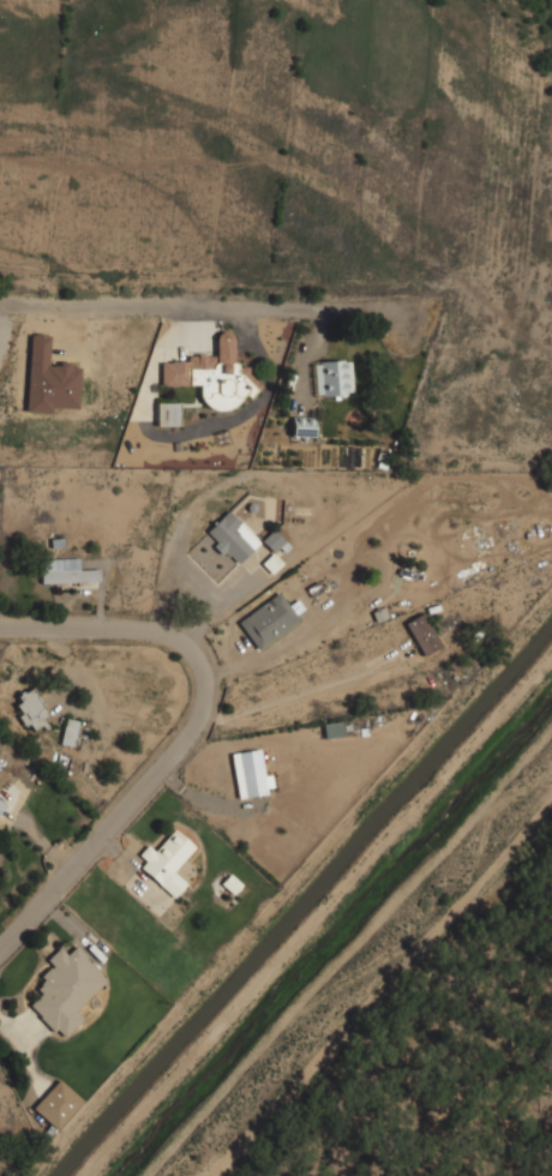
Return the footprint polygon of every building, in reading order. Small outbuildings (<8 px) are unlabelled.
[(216,354),(216,338),(216,336),(218,332),(222,331),(226,330),(229,331),(232,332),(233,335),(233,338),(234,361),(229,365),(221,365),(216,361),(216,354)] [(23,413),(52,415),(53,408),(79,410),(83,367),(72,366),(72,361),(60,360),(60,365),(54,364),(54,366),(48,366),(50,336),(46,336),(46,332),(36,331),(36,334),(30,334),(23,413)] [(188,360),(186,355),(197,355),(196,352),(206,352),(206,354),(216,354),(216,361),(214,364),(214,368),(188,368),(188,360)] [(162,384),(199,385),(199,396),(203,402),(209,407),(218,410),(232,409),(246,394),(251,400),(260,390),(242,373),(239,373),(240,364),(234,361),(229,365),(221,365),(216,361),(214,364),(214,368),(188,368),(188,360),(172,360),(172,362),(162,362),(162,384)] [(352,394),(351,361),(315,362),(316,395),(352,394)] [(157,425),(156,402),(179,402),(179,404),(179,425),(157,425)] [(313,436),(314,418),(308,418),(307,432),(296,432),(296,426),(293,425),(292,435),(313,436)] [(216,445),(212,434),(227,430),(230,442),(216,445)] [(173,451),(172,442),(181,442),(182,450),(173,451)] [(237,565),(260,541),(228,510),(207,532),(217,541),(215,544),(237,565)] [(273,553),(285,542),(274,529),(262,539),(273,553)] [(283,563),(273,553),(262,563),(271,573),(283,563)] [(99,581),(99,569),(81,569),(80,558),(40,559),(41,583),(99,581)] [(256,648),(299,623),(282,593),(238,618),(256,648)] [(405,623),(424,656),(442,645),(423,612),(405,623)] [(44,732),(53,706),(32,700),(35,692),(23,689),(13,722),(44,732)] [(60,744),(73,748),(80,720),(67,716),(60,744)] [(323,724),(326,739),(344,736),(342,721),(323,724)] [(239,797),(274,791),(271,775),(264,776),(260,748),(231,753),(239,797)] [(155,851),(148,845),(139,854),(146,861),(140,867),(174,898),(187,884),(173,871),(196,847),(175,828),(155,851)] [(221,884),(234,894),(242,884),(230,873),(221,884)] [(107,979),(75,947),(67,955),(60,947),(47,959),(54,966),(34,985),(42,993),(30,1005),(62,1038),(83,1018),(75,1010),(107,979)] [(83,1101),(60,1079),(33,1108),(56,1129),(83,1101)]
